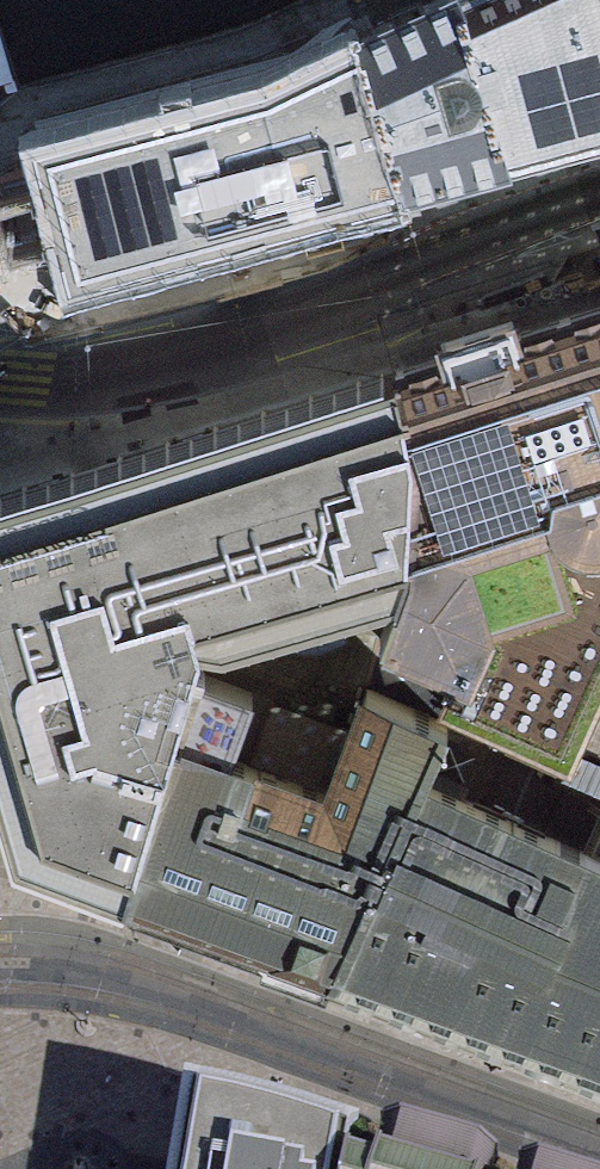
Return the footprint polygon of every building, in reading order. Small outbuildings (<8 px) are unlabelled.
[(499,172),(447,0),(445,0),(401,12),(355,30),(405,196),(428,191),(461,184),(499,172)] [(599,144),(599,23),(593,0),(447,0),(499,172),(599,144)] [(263,235),(405,196),(355,30),(262,69),(31,131),(57,225),(74,290),(263,235)] [(568,320),(413,370),(427,427),(417,540),(403,589),(386,628),(479,667),(505,616),(548,605),(579,537),(595,541),(599,541),(599,309),(568,320)] [(134,457),(123,460),(153,578),(201,566),(216,649),(403,589),(417,540),(427,427),(413,370),(347,391),(164,447),(134,457)] [(136,881),(207,677),(216,649),(190,645),(170,639),(153,578),(123,460),(27,491),(0,499),(0,778),(18,837),(136,881)] [(451,731),(587,780),(599,785),(599,541),(595,541),(579,537),(548,605),(505,616),(479,667),(451,731)] [(216,649),(201,566),(153,578),(170,639),(190,645),(216,649)] [(207,677),(232,686),(241,657),(216,649),(207,677)] [(207,677),(136,881),(214,910),(267,930),(346,960),(451,731),(355,696),(346,727),(331,773),(268,749),(239,739),(251,693),(232,686),(207,677)] [(331,773),(346,727),(283,703),(268,749),(331,773)] [(346,960),(550,1036),(590,948),(527,921),(559,847),(587,780),(451,731),(346,960)] [(587,780),(559,847),(527,921),(590,948),(550,1036),(599,1055),(599,785),(587,780)]
